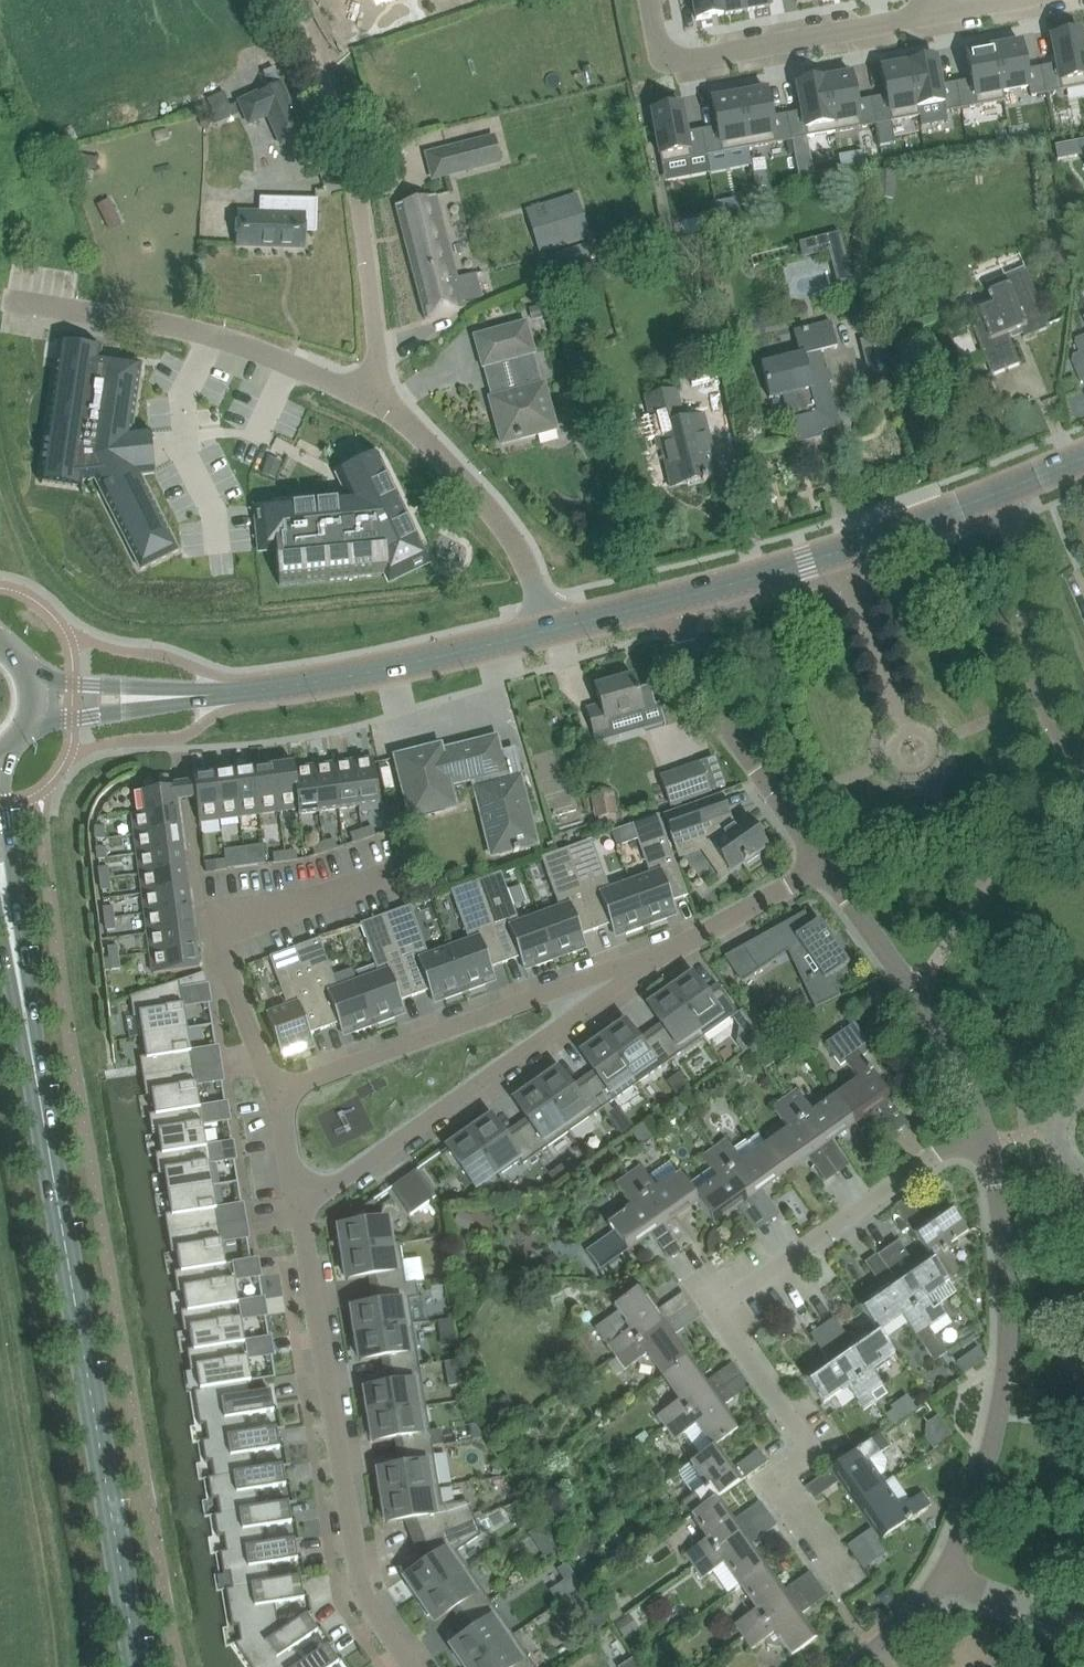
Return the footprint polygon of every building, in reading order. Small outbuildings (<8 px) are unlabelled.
[(696,20),(722,15),(719,0),(693,0),(696,20)] [(722,15),(744,11),(742,0),(719,0),(722,15)] [(744,11),(770,6),(769,0),(742,0),(744,11)] [(1041,68),(1046,94),(1083,87),(1083,48),(1081,32),(1051,37),(1056,65),(1041,68)] [(1021,43),(994,48),(1004,101),(1005,101),(1003,93),(1029,88),(1030,96),(1046,94),(1041,68),(1026,70),(1021,43)] [(972,80),(956,83),(961,109),(1004,101),(994,48),(967,53),(972,80)] [(936,59),(909,64),(919,117),(920,117),(918,108),(944,103),(946,112),(961,109),(956,83),(941,86),(936,59)] [(887,96),(872,99),(876,125),(919,117),(909,64),(882,69),(887,96)] [(851,74),(824,79),(834,133),(876,125),(872,99),(856,102),(851,74)] [(802,112),(787,115),(792,141),(834,133),(824,79),(797,84),(802,112)] [(281,84),(240,102),(250,125),(269,116),(282,146),(304,136),(281,84)] [(766,90),(739,95),(749,149),(778,143),(792,141),(787,115),(772,117),(766,90)] [(717,128),(702,130),(707,156),(749,149),(739,95),(712,100),(717,128)] [(216,125),(239,115),(235,105),(212,116),(216,125)] [(682,106),(652,111),(662,165),(707,156),(702,130),(687,133),(682,106)] [(1083,155),(1083,137),(1054,143),(1057,160),(1083,155)] [(494,138),(448,150),(454,173),(500,161),(494,138)] [(878,171),(877,199),(897,200),(898,172),(878,171)] [(559,225),(533,233),(540,254),(591,238),(590,237),(577,195),(552,203),(559,225)] [(457,275),(436,196),(396,206),(417,286),(457,275)] [(737,198),(715,202),(719,226),(741,217),(737,198)] [(110,199),(97,206),(109,230),(122,224),(110,199)] [(236,246),(305,248),(306,232),(316,232),(317,201),(286,200),(286,215),(237,213),(236,246)] [(594,236),(601,257),(617,252),(610,231),(594,236)] [(847,264),(834,268),(840,290),(853,287),(847,264)] [(972,324),(985,355),(993,375),(1022,364),(1010,335),(1023,329),(1026,338),(1051,328),(1027,268),(988,284),(996,305),(981,311),(984,319),(972,324)] [(457,275),(417,286),(425,320),(465,309),(457,275)] [(543,305),(529,309),(532,320),(546,316),(543,305)] [(490,399),(501,439),(516,435),(516,438),(519,437),(520,440),(539,434),(536,425),(554,420),(544,383),(537,386),(529,355),(534,353),(526,323),(475,337),(483,367),(489,366),(497,397),(490,399)] [(799,357),(761,366),(769,399),(784,396),(796,442),(823,435),(822,430),(838,426),(833,407),(828,385),(833,384),(829,370),(824,372),(820,353),(837,349),(830,323),(801,330),(807,355),(799,357)] [(1073,362),(1082,384),(1083,383),(1083,334),(1077,337),(1076,341),(1080,351),(1074,353),(1073,362)] [(95,479),(141,569),(178,550),(140,474),(146,474),(142,431),(132,432),(142,363),(103,358),(100,357),(101,348),(99,348),(99,349),(62,344),(62,343),(60,342),(40,481),(42,482),(42,480),(79,486),(79,487),(82,487),(83,480),(95,479)] [(675,391),(669,393),(648,398),(660,449),(667,447),(676,484),(669,486),(670,487),(701,480),(702,482),(707,481),(707,478),(717,476),(712,454),(702,417),(683,421),(675,391)] [(276,548),(280,585),(387,574),(389,580),(428,562),(376,454),(338,473),(351,499),(257,508),(261,550),(276,548)] [(269,458),(263,474),(275,479),(281,463),(269,458)] [(587,709),(593,731),(595,737),(610,733),(606,721),(622,716),(640,711),(645,729),(664,723),(665,725),(666,725),(660,703),(658,704),(659,705),(656,705),(650,684),(648,685),(648,686),(637,689),(633,676),(595,687),(600,705),(587,709)] [(395,757),(410,816),(410,819),(456,808),(451,786),(506,772),(497,737),(442,751),(441,745),(395,757)] [(374,759),(353,762),(359,807),(380,804),(374,759)] [(333,764),(339,809),(359,807),(353,762),(333,764)] [(661,777),(671,806),(710,792),(700,763),(661,777)] [(294,764),(274,767),(279,812),(298,809),(299,809),(294,769),(295,769),(294,764)] [(333,764),(314,767),(319,812),(339,809),(333,764)] [(254,769),(260,814),(279,812),(274,767),(254,769)] [(299,809),(298,809),(299,815),(319,812),(314,767),(295,769),(294,769),(299,809)] [(254,769),(234,772),(240,817),(260,814),(254,769)] [(240,817),(234,772),(214,774),(220,819),(240,817)] [(191,799),(196,798),(200,822),(220,819),(214,774),(194,777),(194,783),(189,784),(189,785),(190,785),(192,798),(191,798),(191,799)] [(475,788),(480,808),(492,857),(514,851),(514,853),(519,851),(519,850),(538,845),(521,776),(475,788)] [(146,814),(178,809),(177,801),(187,800),(191,799),(191,798),(192,798),(190,785),(189,785),(189,784),(185,784),(173,786),(174,789),(135,794),(135,795),(138,814),(145,813),(146,814)] [(615,790),(592,794),(596,817),(598,817),(600,824),(617,821),(616,814),(619,814),(615,790)] [(735,826),(728,816),(729,815),(723,796),(666,816),(677,848),(706,837),(731,872),(746,862),(748,864),(759,855),(758,853),(768,846),(747,817),(735,826)] [(145,813),(138,814),(133,814),(135,835),(180,829),(178,809),(146,814),(145,813)] [(651,874),(630,881),(647,928),(667,920),(665,913),(675,910),(673,902),(688,896),(658,815),(632,825),(651,874)] [(96,839),(105,839),(105,827),(96,827),(96,839)] [(362,831),(365,839),(376,835),(373,827),(362,831)] [(183,849),(180,829),(135,835),(138,855),(183,849)] [(351,834),(354,843),(365,839),(362,831),(351,834)] [(626,935),(647,928),(630,881),(610,889),(592,839),(567,849),(596,930),(610,924),(613,932),(624,928),(626,935)] [(324,843),(326,852),(337,848),(335,840),(324,843)] [(313,847),(315,855),(326,852),(324,843),(313,847)] [(107,859),(106,847),(97,848),(99,860),(107,859)] [(138,855),(141,874),(186,869),(183,849),(138,855)] [(560,907),(540,914),(556,961),(577,953),(574,946),(585,943),(582,935),(596,930),(567,849),(542,858),(560,907)] [(285,853),(286,861),(298,860),(296,851),(285,853)] [(273,854),(275,863),(286,861),(285,853),(273,854)] [(247,867),(258,865),(257,856),(245,858),(247,867)] [(234,859),(235,868),(247,867),(245,858),(234,859)] [(214,862),(215,871),(227,869),(226,860),(214,862)] [(101,879),(110,878),(108,867),(100,868),(101,879)] [(188,888),(186,869),(141,874),(143,894),(188,888)] [(536,968),(556,961),(540,914),(520,922),(502,873),(477,882),(506,963),(520,957),(523,965),(533,961),(536,968)] [(102,891),(111,890),(110,878),(101,879),(102,891)] [(470,940),(449,948),(466,994),(486,986),(484,979),(494,976),(491,968),(506,963),(477,882),(452,891),(470,940)] [(143,894),(146,914),(191,908),(188,888),(143,894)] [(386,915),(415,996),(429,990),(432,998),(442,994),(445,1001),(466,994),(449,948),(429,955),(411,906),(386,915)] [(106,919),(114,918),(113,907),(105,908),(106,919)] [(193,928),(191,908),(146,914),(148,934),(193,928)] [(401,1001),(415,996),(386,915),(361,924),(379,973),(359,981),(375,1027),(395,1019),(393,1013),(404,1009),(401,1001)] [(114,918),(106,919),(107,930),(116,929),(114,918)] [(849,964),(819,920),(812,925),(804,930),(796,918),(790,921),(742,948),(759,972),(776,960),(788,952),(799,944),(818,971),(808,978),(810,981),(804,985),(811,1000),(815,1009),(841,997),(831,976),(849,964)] [(148,934),(151,953),(196,947),(193,928),(148,934)] [(320,939),(294,948),(323,1029),(338,1023),(341,1031),(352,1027),(355,1034),(375,1027),(359,981),(339,988),(320,939)] [(111,959),(119,957),(118,946),(109,947),(111,959)] [(199,968),(196,947),(151,953),(154,974),(199,968)] [(294,948),(270,957),(288,1006),(267,1014),(283,1060),(305,1052),(302,1046),(313,1042),(310,1034),(323,1029),(294,948)] [(112,970),(120,969),(119,957),(111,959),(112,970)] [(143,1037),(187,1030),(184,1006),(183,1006),(181,991),(207,987),(205,973),(131,998),(134,1017),(140,1016),(143,1037)] [(693,975),(686,980),(684,977),(671,987),(673,990),(671,991),(703,1038),(738,1013),(721,989),(709,998),(693,975)] [(653,1037),(670,1061),(703,1038),(671,991),(669,992),(667,989),(653,999),(655,1002),(649,1007),(664,1029),(653,1037)] [(861,1079),(836,1097),(853,1120),(876,1104),(885,1116),(897,1108),(861,1056),(874,1047),(876,1051),(877,1051),(857,1021),(828,1042),(843,1064),(848,1060),(861,1079)] [(641,1045),(638,1040),(626,1023),(619,1028),(617,1025),(603,1034),(605,1037),(604,1038),(636,1085),(670,1061),(653,1037),(641,1045)] [(144,1077),(194,1069),(187,1030),(143,1037),(146,1057),(140,1058),(144,1077)] [(603,1109),(636,1085),(604,1038),(602,1040),(600,1037),(586,1046),(588,1049),(582,1054),(597,1076),(586,1084),(603,1109)] [(200,1108),(194,1069),(144,1077),(147,1096),(153,1095),(156,1114),(150,1115),(150,1116),(200,1108)] [(569,1132),(603,1109),(586,1084),(574,1092),(559,1070),(552,1075),(550,1072),(536,1082),(538,1084),(536,1086),(569,1132)] [(536,1156),(569,1132),(536,1086),(535,1087),(533,1084),(519,1094),(521,1096),(514,1101),(530,1124),(519,1132),(536,1156)] [(830,1137),(853,1120),(836,1097),(813,1113),(797,1089),(784,1098),(827,1157),(839,1149),(830,1137)] [(789,1130),(766,1146),(782,1170),(806,1153),(815,1166),(827,1157),(784,1098),(772,1106),(789,1130)] [(680,1099),(672,1105),(679,1115),(687,1109),(680,1099)] [(373,1126),(361,1102),(325,1121),(337,1145),(373,1126)] [(207,1147),(200,1108),(150,1116),(153,1135),(159,1134),(162,1154),(156,1155),(207,1147)] [(523,1165),(536,1156),(519,1132),(507,1140),(492,1117),(485,1122),(483,1120),(469,1129),(471,1132),(469,1133),(500,1176),(520,1161),(523,1165)] [(631,1121),(618,1130),(623,1138),(636,1129),(631,1121)] [(499,1177),(500,1176),(469,1133),(468,1134),(466,1132),(452,1141),(454,1144),(447,1149),(449,1151),(442,1156),(456,1176),(463,1171),(475,1188),(496,1173),(499,1177)] [(726,1139),(714,1148),(756,1208),(768,1199),(759,1186),(782,1170),(766,1146),(758,1135),(735,1151),(726,1139)] [(213,1187),(207,1147),(156,1155),(159,1174),(165,1173),(169,1194),(213,1187)] [(689,1185),(688,1185),(696,1196),(697,1197),(695,1198),(700,1204),(700,1203),(712,1220),(713,1219),(735,1203),(738,1207),(744,1216),(756,1208),(714,1148),(702,1156),(711,1169),(689,1185)] [(640,1166),(628,1174),(670,1234),(682,1250),(694,1242),(673,1213),(695,1198),(697,1197),(696,1196),(688,1185),(689,1185),(680,1173),(679,1174),(657,1190),(649,1179),(640,1166)] [(556,1169),(549,1174),(556,1185),(564,1180),(556,1169)] [(417,1170),(404,1179),(423,1206),(436,1198),(417,1170)] [(612,1232),(586,1251),(600,1271),(628,1251),(630,1253),(631,1252),(630,1251),(627,1246),(649,1230),(653,1235),(658,1243),(670,1235),(670,1234),(628,1174),(616,1183),(632,1207),(607,1225),(612,1232)] [(404,1179),(391,1188),(411,1215),(423,1206),(404,1179)] [(213,1187),(169,1194),(172,1214),(166,1215),(169,1234),(219,1226),(213,1187)] [(441,1193),(436,1197),(443,1206),(448,1202),(441,1193)] [(370,1222),(367,1207),(367,1205),(352,1216),(353,1224),(339,1226),(341,1235),(337,1235),(340,1252),(343,1251),(344,1253),(400,1244),(400,1243),(391,1245),(387,1219),(370,1222)] [(908,1222),(907,1222),(916,1235),(928,1252),(928,1253),(927,1253),(929,1254),(932,1259),(949,1282),(950,1281),(962,1273),(945,1250),(968,1233),(952,1210),(950,1210),(928,1226),(925,1222),(919,1214),(908,1222)] [(460,1211),(454,1224),(469,1231),(475,1217),(460,1211)] [(226,1265),(219,1226),(169,1234),(172,1253),(178,1252),(181,1272),(175,1272),(175,1273),(226,1265)] [(877,1254),(888,1271),(889,1270),(898,1283),(914,1306),(915,1307),(929,1327),(931,1329),(935,1335),(952,1323),(948,1317),(946,1314),(940,1306),(935,1310),(927,1298),(948,1282),(949,1282),(932,1259),(918,1269),(909,1275),(905,1269),(914,1263),(897,1240),(877,1254)] [(375,1276),(377,1290),(417,1283),(417,1282),(406,1284),(400,1244),(344,1253),(344,1255),(341,1256),(343,1272),(347,1272),(348,1280),(375,1276)] [(228,1281),(226,1266),(226,1265),(175,1273),(178,1292),(184,1291),(188,1311),(182,1312),(238,1303),(235,1280),(228,1281)] [(863,1307),(862,1308),(874,1325),(873,1325),(874,1327),(877,1331),(878,1331),(900,1315),(901,1316),(915,1336),(917,1339),(932,1359),(939,1354),(942,1358),(947,1355),(948,1354),(945,1350),(934,1335),(935,1335),(931,1329),(929,1327),(915,1307),(914,1306),(898,1283),(889,1270),(888,1271),(877,1279),(882,1287),(886,1291),(863,1307)] [(254,1277),(252,1277),(253,1279),(254,1284),(259,1283),(261,1283),(260,1278),(260,1276),(254,1277)] [(357,1334),(413,1325),(409,1300),(419,1298),(417,1283),(377,1290),(379,1303),(353,1308),(354,1316),(350,1316),(353,1333),(357,1332),(357,1334)] [(638,1289),(615,1306),(619,1312),(596,1328),(617,1358),(676,1316),(667,1304),(655,1313),(638,1289)] [(241,1319),(239,1320),(234,1320),(232,1305),(239,1304),(238,1303),(182,1312),(185,1331),(191,1330),(194,1350),(188,1351),(188,1352),(245,1343),(241,1319)] [(657,1366),(665,1377),(688,1361),(687,1359),(672,1337),(684,1328),(676,1316),(617,1358),(626,1370),(638,1362),(641,1366),(651,1369),(657,1366)] [(451,1319),(438,1321),(439,1329),(453,1327),(451,1319)] [(390,1371),(420,1366),(413,1325),(357,1334),(357,1337),(354,1337),(356,1353),(360,1353),(361,1361),(388,1357),(390,1371)] [(846,1334),(834,1343),(876,1402),(887,1394),(871,1370),(894,1354),(878,1331),(877,1331),(855,1347),(846,1334)] [(245,1343),(188,1352),(191,1371),(197,1370),(200,1390),(251,1382),(247,1358),(241,1360),(238,1345),(245,1344),(245,1343)] [(809,1380),(807,1381),(824,1404),(848,1388),(864,1411),(876,1402),(834,1343),(822,1351),(828,1359),(831,1364),(809,1380)] [(947,1355),(942,1358),(949,1369),(955,1365),(951,1358),(950,1359),(947,1355)] [(965,1358),(958,1363),(966,1374),(968,1372),(973,1369),(965,1358)] [(459,1360),(446,1362),(447,1370),(461,1368),(459,1360)] [(680,1400),(658,1416),(667,1429),(689,1413),(713,1396),(726,1387),(725,1387),(717,1375),(704,1384),(688,1361),(665,1377),(681,1400),(680,1400)] [(370,1415),(426,1406),(420,1366),(390,1371),(392,1384),(366,1389),(367,1397),(364,1397),(366,1414),(370,1413),(370,1415)] [(251,1382),(200,1390),(195,1391),(200,1426),(206,1425),(209,1440),(203,1441),(277,1429),(248,1434),(245,1416),(274,1412),(271,1392),(251,1395),(249,1383),(251,1382)] [(689,1413),(667,1429),(675,1441),(685,1434),(700,1456),(714,1446),(715,1448),(716,1447),(721,1444),(721,1443),(738,1431),(721,1408),(734,1399),(726,1387),(713,1396),(689,1413)] [(433,1447),(426,1406),(370,1415),(370,1418),(367,1418),(370,1435),(373,1434),(374,1442),(401,1438),(403,1452),(433,1447)] [(894,1409),(887,1414),(894,1425),(901,1420),(894,1409)] [(939,1416),(925,1426),(938,1444),(952,1435),(939,1416)] [(474,1425),(470,1426),(472,1441),(483,1439),(474,1425)] [(214,1477),(215,1477),(254,1471),(251,1454),(280,1449),(277,1429),(203,1441),(206,1463),(212,1462),(214,1477)] [(843,1479),(859,1502),(860,1503),(884,1486),(883,1485),(877,1477),(885,1471),(887,1461),(882,1453),(891,1446),(882,1434),(822,1476),(831,1488),(843,1479)] [(862,1435),(852,1442),(858,1450),(868,1443),(862,1435)] [(691,1462),(678,1472),(694,1495),(683,1503),(687,1508),(692,1516),(692,1517),(716,1500),(722,1496),(722,1495),(745,1479),(752,1474),(751,1473),(743,1461),(731,1470),(715,1448),(714,1446),(700,1456),(691,1462)] [(406,1466),(400,1467),(379,1470),(380,1478),(377,1479),(379,1495),(383,1494),(383,1497),(439,1488),(433,1447),(403,1452),(406,1466)] [(519,1464),(509,1472),(515,1480),(525,1473),(519,1464)] [(283,1466),(254,1471),(215,1477),(214,1477),(209,1478),(212,1500),(218,1499),(220,1514),(215,1515),(215,1516),(289,1504),(289,1503),(260,1508),(257,1491),(286,1486),(283,1466)] [(884,1486),(860,1503),(876,1526),(864,1535),(872,1546),(864,1552),(872,1564),(887,1553),(880,1542),(932,1505),(923,1492),(911,1501),(894,1477),(883,1485),(884,1486)] [(442,1506),(439,1488),(383,1497),(383,1499),(380,1499),(383,1516),(386,1515),(387,1523),(415,1519),(423,1539),(475,1519),(468,1501),(442,1506)] [(684,1555),(693,1567),(753,1525),(744,1513),(732,1522),(716,1500),(692,1517),(708,1538),(684,1555)] [(556,1502),(542,1512),(552,1527),(567,1517),(556,1502)] [(292,1523),(289,1504),(215,1516),(218,1537),(224,1536),(226,1551),(221,1552),(221,1553),(295,1541),(295,1540),(265,1545),(263,1528),(292,1523)] [(535,1512),(524,1519),(529,1526),(539,1519),(535,1512)] [(431,1559),(422,1565),(405,1577),(410,1584),(407,1586),(416,1600),(419,1598),(420,1600),(467,1567),(457,1552),(482,1536),(475,1519),(423,1539),(431,1559)] [(741,1586),(765,1569),(749,1546),(761,1537),(753,1525),(693,1567),(702,1580),(725,1563),(741,1586)] [(298,1560),(295,1541),(221,1553),(224,1574),(230,1573),(232,1588),(226,1589),(227,1590),(301,1578),(301,1577),(272,1582),(269,1565),(298,1560)] [(552,1541),(540,1550),(548,1562),(560,1553),(552,1541)] [(586,1541),(574,1549),(582,1560),(593,1553),(586,1541)] [(567,1564),(557,1570),(565,1581),(573,1594),(583,1587),(567,1564)] [(490,1601),(467,1567),(420,1600),(421,1601),(418,1603),(428,1617),(431,1615),(435,1622),(458,1607),(466,1618),(490,1601)] [(740,1639),(802,1595),(794,1583),(782,1592),(765,1569),(741,1586),(757,1609),(734,1625),(743,1636),(740,1639)] [(304,1600),(301,1578),(227,1590),(233,1627),(239,1626),(241,1641),(235,1643),(235,1644),(279,1627),(275,1605),(304,1600)] [(792,1657),(815,1640),(799,1616),(811,1607),(802,1595),(740,1639),(741,1640),(744,1638),(752,1649),(765,1640),(768,1644),(780,1647),(783,1644),(792,1657)] [(513,1635),(490,1601),(466,1618),(473,1630),(451,1645),(456,1652),(453,1654),(462,1666),(463,1666),(465,1666),(466,1666),(467,1666),(513,1635)] [(613,1602),(603,1609),(613,1623),(623,1616),(613,1602)] [(599,1608),(588,1615),(598,1629),(609,1622),(599,1608)] [(279,1627),(235,1644),(251,1666),(298,1666),(328,1647),(328,1646),(303,1663),(293,1648),(318,1632),(317,1631),(307,1615),(282,1632),(279,1627)] [(630,1616),(617,1625),(626,1638),(639,1629),(630,1616)] [(513,1635),(467,1666),(535,1666),(513,1635)] [(338,1662),(328,1647),(298,1666),(333,1666),(339,1663),(338,1662)] [(633,1658),(620,1666),(639,1666),(633,1658)]
